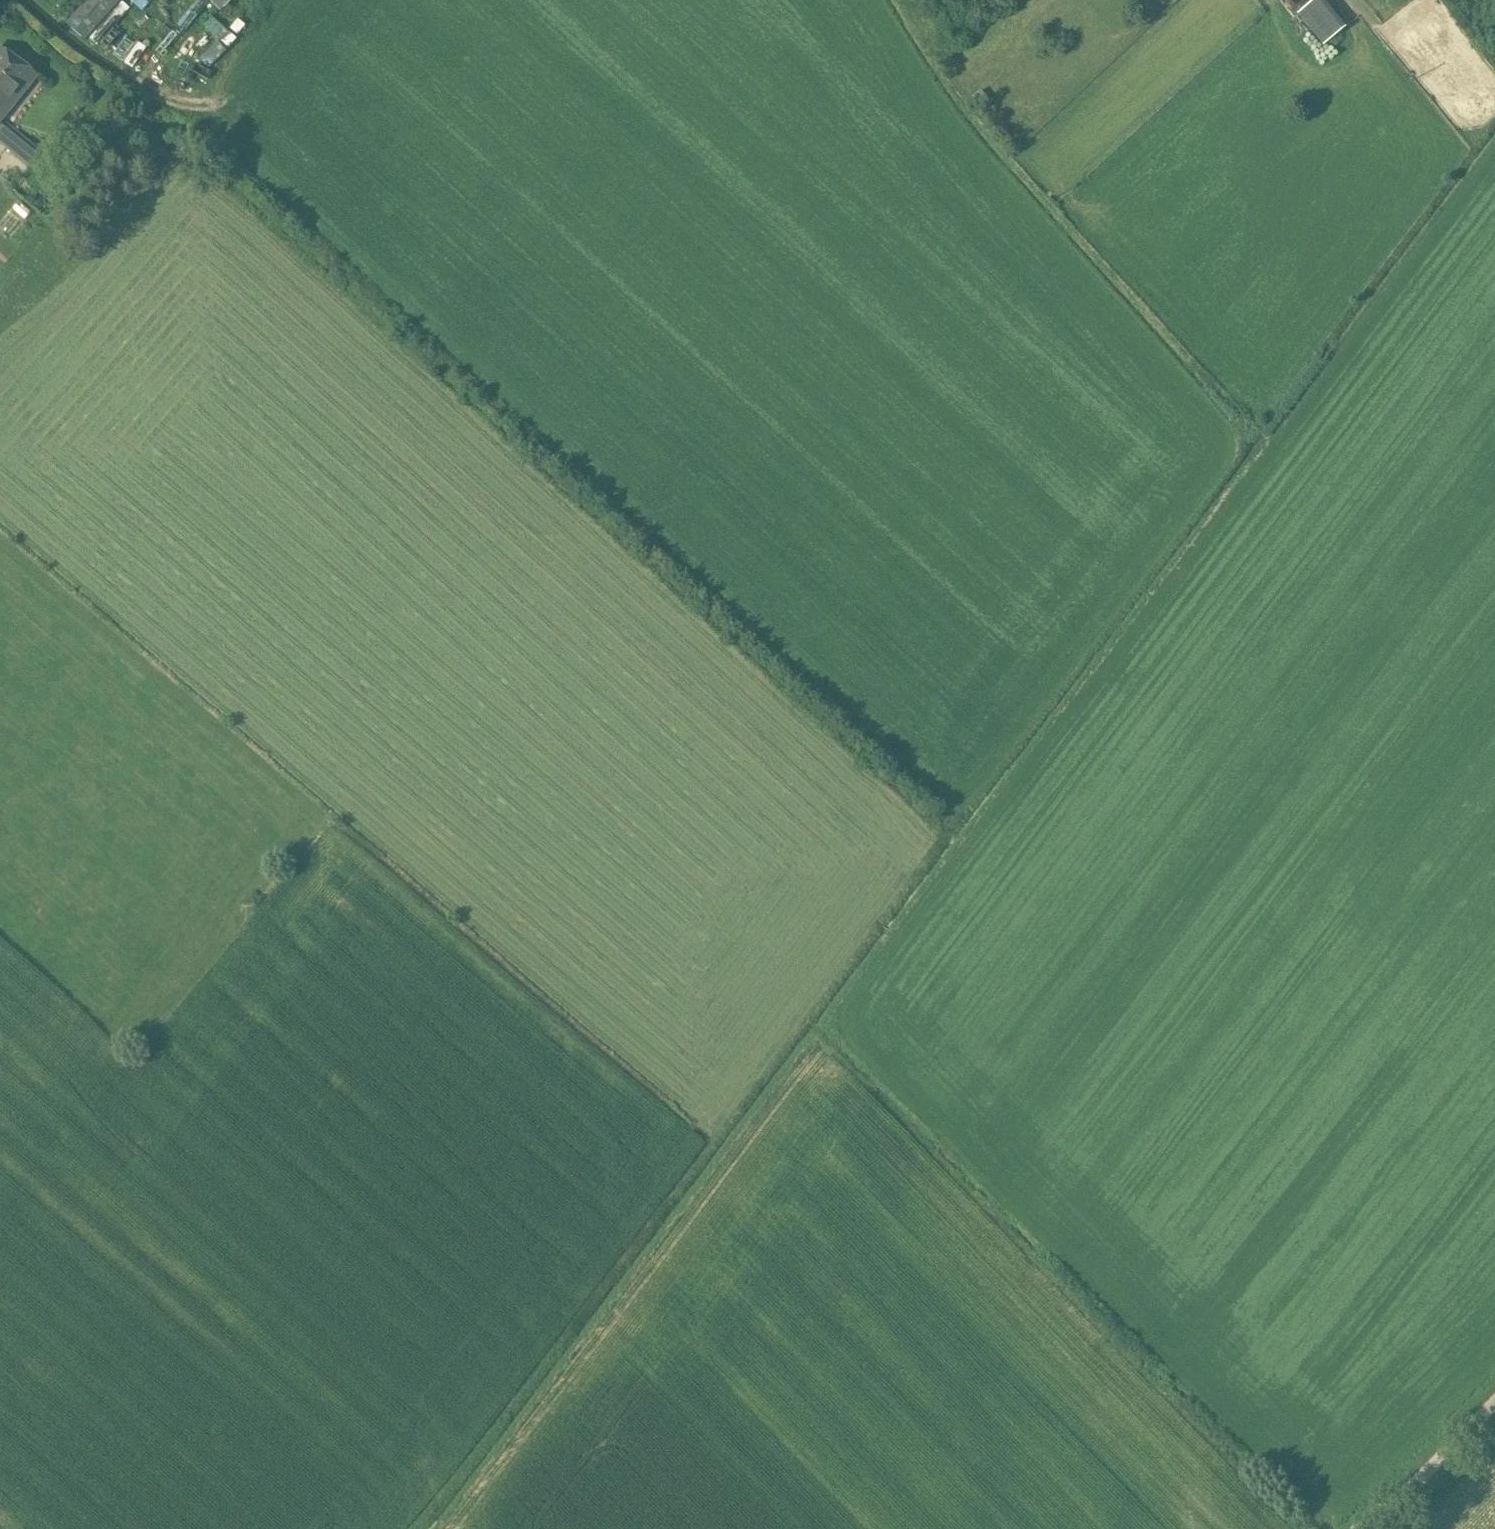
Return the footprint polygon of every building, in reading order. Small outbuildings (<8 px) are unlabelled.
[(72,21),(89,36),(121,0),(91,0),(72,21)] [(221,11),(231,0),(210,0),(221,11)] [(1297,14),(1323,46),(1347,29),(1324,0),(1316,0),(1297,14)] [(218,42),(202,60),(211,68),(227,51),(218,42)] [(31,167),(44,153),(3,118),(37,75),(0,45),(0,46),(0,141),(31,167)]
